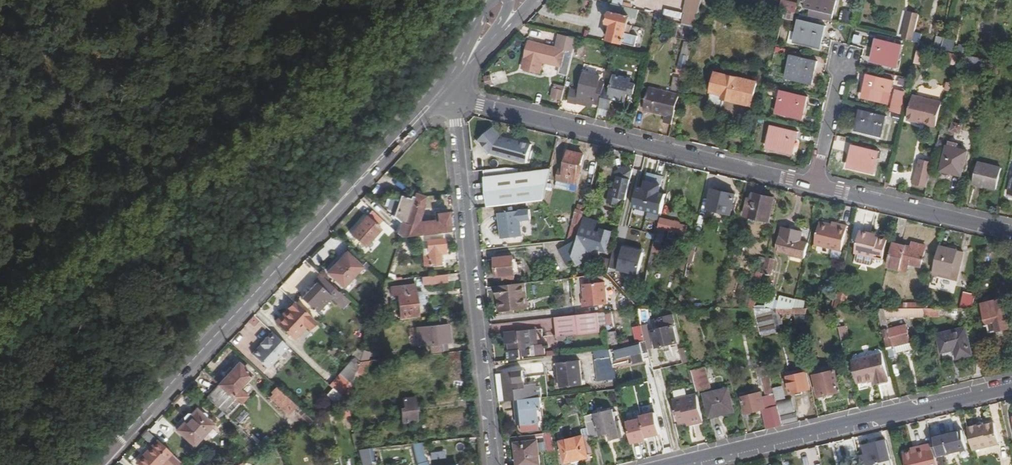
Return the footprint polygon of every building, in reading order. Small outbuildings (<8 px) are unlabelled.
[(779,9),(796,13),(798,3),(786,0),(781,0),(779,9)] [(832,16),(837,1),(831,0),(800,0),(800,1),(805,2),(803,9),(832,16)] [(639,12),(612,6),(607,26),(611,27),(608,41),(623,45),(630,19),(637,21),(639,12)] [(665,8),(663,14),(681,19),(683,13),(665,8)] [(696,29),(699,14),(692,12),(688,27),(696,29)] [(912,40),(918,15),(908,13),(902,37),(912,40)] [(815,52),(815,49),(819,49),(824,28),(800,22),(794,47),(815,52)] [(523,62),(541,66),(541,64),(559,69),(559,71),(569,74),(577,40),(555,34),(555,37),(558,38),(556,49),(529,43),(523,62)] [(940,49),(951,52),(953,42),(943,39),(940,49)] [(870,62),(874,62),(873,66),(894,71),(899,46),(875,40),(870,62)] [(924,54),(916,53),(913,65),(922,67),(924,54)] [(806,87),(807,83),(810,84),(815,64),(791,58),(785,81),(806,87)] [(541,66),(523,62),(521,70),(538,75),(541,66)] [(721,110),(724,101),(750,107),(756,84),(715,74),(708,107),(721,110)] [(578,101),(600,107),(603,90),(606,78),(604,77),(602,85),(598,84),(600,79),(584,75),(580,93),(571,91),(568,105),(576,107),(578,101)] [(483,78),(485,88),(492,87),(489,77),(483,78)] [(863,96),(865,97),(865,101),(886,106),(891,83),(867,77),(863,96)] [(611,92),(603,90),(600,107),(599,108),(609,111),(612,100),(619,102),(627,97),(628,93),(633,94),(635,86),(630,85),(630,82),(614,78),(611,92)] [(550,99),(562,103),(564,93),(552,89),(550,99)] [(664,124),(672,126),(679,97),(649,89),(644,111),(666,116),(664,124)] [(797,122),(798,119),(801,120),(807,99),(782,93),(777,117),(797,122)] [(911,98),(907,116),(916,118),(915,122),(934,127),(940,105),(911,98)] [(857,137),(878,142),(883,118),(859,112),(855,133),(858,133),(857,137)] [(793,155),(798,135),(774,128),(768,152),(788,157),(789,154),(793,155)] [(493,150),(499,145),(503,141),(501,139),(504,136),(497,129),(495,132),(492,129),(477,143),(487,156),(493,150)] [(499,145),(493,150),(499,156),(505,151),(499,145)] [(874,162),(876,154),(852,148),(847,168),(851,169),(850,172),(871,178),(874,162)] [(967,154),(947,149),(940,177),(944,179),(950,179),(951,175),(961,178),(967,154)] [(576,184),(582,157),(567,153),(562,174),(558,173),(557,179),(560,180),(560,182),(573,186),(573,184),(576,184)] [(587,169),(594,171),(598,156),(590,154),(587,169)] [(912,185),(926,189),(933,160),(919,157),(912,185)] [(1000,170),(978,164),(972,185),(995,191),(1000,170)] [(612,202),(629,204),(634,168),(617,166),(612,202)] [(551,168),(523,171),(524,174),(506,176),(506,170),(483,172),(487,208),(542,202),(545,193),(551,168)] [(661,193),(665,177),(644,172),(634,209),(662,216),(667,195),(661,193)] [(711,191),(706,210),(729,216),(734,196),(711,191)] [(768,223),(774,200),(749,194),(744,217),(768,223)] [(424,236),(441,234),(449,233),(447,215),(436,216),(436,225),(414,227),(423,199),(414,196),(412,200),(404,225),(400,224),(399,225),(396,235),(399,239),(400,239),(424,236)] [(391,217),(399,225),(400,224),(404,225),(412,200),(410,199),(409,201),(398,198),(391,217)] [(581,227),(583,218),(582,218),(584,208),(577,206),(572,225),(581,227)] [(524,238),(522,222),(532,221),(530,208),(498,213),(501,241),(524,238)] [(382,222),(371,212),(349,236),(363,249),(379,232),(376,230),(382,222)] [(638,233),(640,226),(647,228),(649,216),(632,212),(628,231),(638,233)] [(598,220),(583,216),(583,218),(581,227),(577,242),(568,246),(559,252),(565,264),(574,260),(578,267),(586,262),(588,253),(596,250),(606,253),(611,232),(600,230),(600,231),(599,235),(594,233),(595,230),(598,220)] [(660,220),(658,229),(666,231),(669,232),(667,240),(682,244),(686,227),(680,226),(679,224),(672,222),(671,223),(660,220)] [(837,229),(829,227),(819,224),(813,247),(816,248),(839,253),(845,228),(838,226),(837,229)] [(577,242),(581,227),(572,225),(568,243),(577,242)] [(799,240),(801,234),(782,229),(777,251),(804,259),(807,246),(798,244),(799,240)] [(664,234),(657,233),(652,253),(659,254),(664,234)] [(856,256),(867,258),(872,236),(860,233),(854,255),(856,256)] [(441,234),(424,236),(427,267),(442,265),(441,255),(443,254),(441,234)] [(872,236),(867,258),(874,260),(880,261),(881,257),(884,241),(881,240),(876,239),(876,237),(872,236)] [(616,243),(610,269),(639,276),(645,250),(616,243)] [(910,250),(892,245),(888,263),(920,271),(925,248),(911,245),(910,250)] [(939,248),(932,275),(957,282),(963,254),(939,248)] [(678,265),(686,267),(690,252),(682,250),(678,265)] [(341,288),(360,268),(365,263),(351,251),(346,256),(344,254),(331,268),(333,270),(328,276),(341,288)] [(867,258),(856,256),(855,262),(856,265),(870,268),(872,266),(874,260),(867,258)] [(514,275),(513,258),(496,260),(498,277),(504,277),(505,280),(514,279),(513,275),(514,275)] [(766,259),(763,274),(771,276),(774,261),(766,259)] [(368,267),(365,263),(360,268),(364,272),(368,267)] [(446,276),(421,279),(422,286),(447,284),(446,276)] [(342,297),(321,278),(301,300),(315,313),(328,299),(335,305),(342,297)] [(607,306),(605,284),(581,286),(583,300),(580,301),(581,309),(607,306)] [(416,307),(415,295),(415,286),(390,288),(390,297),(397,296),(399,321),(417,320),(416,307)] [(964,293),(961,310),(973,310),(976,295),(964,293)] [(419,294),(415,295),(416,307),(424,307),(423,296),(419,294)] [(498,296),(500,316),(514,314),(514,311),(517,311),(515,294),(498,296)] [(766,306),(774,308),(777,296),(769,294),(766,306)] [(838,295),(834,310),(844,310),(848,297),(838,295)] [(342,297),(335,305),(341,311),(348,303),(342,297)] [(780,297),(777,310),(792,310),(794,300),(780,297)] [(982,306),(985,317),(1005,312),(1003,302),(982,306)] [(275,324),(277,325),(296,305),(293,303),(275,324)] [(277,325),(291,338),(303,325),(307,328),(308,329),(315,323),(296,305),(277,325)] [(781,314),(793,311),(792,310),(777,310),(754,310),(760,336),(778,332),(779,335),(764,338),(775,387),(786,384),(784,373),(787,372),(781,343),(786,342),(791,367),(804,364),(797,335),(782,338),(779,325),(783,324),(781,314)] [(877,310),(889,360),(895,359),(894,355),(892,346),(909,343),(906,326),(889,331),(886,318),(926,318),(924,310),(877,310)] [(926,318),(926,321),(942,318),(940,310),(924,310),(926,318)] [(1005,312),(985,317),(989,334),(1009,330),(1005,312)] [(557,337),(566,336),(600,332),(597,314),(571,317),(555,319),(557,337)] [(600,332),(607,332),(605,314),(597,314),(600,332)] [(655,322),(657,331),(652,332),(656,349),(663,347),(665,354),(672,352),(670,346),(676,344),(673,328),(675,328),(673,318),(655,322)] [(303,325),(291,338),(295,342),(307,328),(303,325)] [(408,328),(410,345),(416,345),(414,327),(408,328)] [(428,347),(441,345),(439,327),(415,329),(417,348),(428,347)] [(634,329),(637,344),(641,343),(644,342),(641,327),(634,329)] [(845,328),(839,330),(841,340),(847,338),(845,328)] [(965,330),(937,336),(941,354),(954,351),(956,361),(972,357),(965,330)] [(533,347),(543,346),(541,331),(528,332),(530,352),(533,351),(533,347)] [(530,352),(528,332),(504,334),(506,345),(509,345),(510,352),(505,353),(506,362),(523,361),(523,358),(544,356),(543,346),(533,347),(533,351),(530,352)] [(287,348),(271,334),(266,339),(264,338),(258,344),(260,346),(251,355),(267,370),(287,348)] [(611,358),(612,362),(623,360),(625,368),(638,365),(638,366),(646,364),(644,355),(641,343),(637,344),(610,351),(609,351),(611,358)] [(892,346),(894,355),(902,353),(904,355),(907,355),(910,354),(912,352),(910,343),(909,343),(892,346)] [(445,345),(441,345),(428,347),(429,354),(446,352),(445,345)] [(358,363),(366,362),(369,353),(363,351),(358,363)] [(608,351),(592,353),(593,360),(611,358),(609,351),(608,351)] [(874,379),(875,381),(876,385),(888,382),(882,354),(852,361),(858,383),(868,380),(874,379)] [(346,402),(355,374),(358,364),(354,360),(329,387),(342,400),(346,402)] [(358,364),(355,374),(363,377),(368,362),(366,362),(358,363),(358,364)] [(557,364),(560,388),(582,386),(578,362),(557,364)] [(237,364),(217,385),(230,397),(236,390),(249,376),(237,364)] [(770,378),(768,366),(756,369),(760,385),(763,384),(765,391),(767,398),(774,396),(770,378)] [(845,392),(853,390),(848,368),(843,370),(844,377),(841,377),(845,392)] [(692,373),(693,375),(696,387),(697,392),(709,389),(704,370),(692,373)] [(513,401),(517,401),(539,399),(547,398),(546,389),(537,389),(537,385),(526,386),(524,372),(495,375),(498,403),(513,401)] [(840,393),(835,372),(814,377),(819,398),(840,393)] [(787,379),(791,395),(810,390),(806,374),(787,379)] [(239,405),(230,397),(217,385),(205,397),(227,417),(239,405)] [(784,386),(774,388),(777,401),(786,399),(784,386)] [(296,407),(275,388),(271,392),(273,394),(269,398),(288,416),(296,407)] [(236,390),(230,397),(239,405),(245,398),(236,390)] [(729,390),(703,397),(708,419),(720,417),(719,413),(734,410),(729,390)] [(780,417),(776,402),(775,396),(774,396),(767,398),(765,391),(761,392),(761,394),(741,398),(745,415),(763,411),(768,431),(782,427),(780,417)] [(691,426),(704,423),(698,396),(672,402),(678,424),(689,422),(690,423),(691,426)] [(636,422),(652,420),(649,397),(633,399),(636,422)] [(404,423),(415,422),(413,399),(402,400),(404,423)] [(540,408),(539,399),(517,401),(519,425),(520,432),(537,430),(534,409),(540,408)] [(567,400),(570,407),(576,399),(567,400)] [(776,402),(780,417),(794,413),(791,399),(776,402)] [(195,409),(176,429),(193,446),(212,425),(195,409)] [(617,412),(613,413),(608,414),(607,411),(584,416),(590,440),(607,436),(609,443),(623,440),(619,421),(616,422),(614,417),(618,416),(617,412)] [(780,417),(782,427),(798,423),(796,413),(794,413),(780,417)] [(308,434),(315,432),(313,422),(312,422),(306,426),(308,434)] [(977,429),(976,426),(967,428),(973,452),(1000,445),(994,424),(984,427),(977,429)] [(634,429),(628,430),(633,454),(643,451),(639,432),(635,433),(634,429)] [(962,432),(944,436),(945,443),(933,446),(936,458),(941,456),(948,455),(948,452),(965,448),(962,432)] [(933,445),(933,446),(945,443),(944,436),(931,439),(933,445)] [(582,438),(561,443),(566,464),(587,459),(582,438)] [(169,453),(157,442),(137,463),(140,464),(158,464),(169,453)] [(537,442),(514,444),(516,464),(539,464),(537,442)] [(868,464),(871,464),(890,461),(885,442),(863,446),(868,464)] [(412,445),(414,457),(420,456),(418,445),(412,445)] [(933,445),(926,446),(929,460),(936,458),(933,446),(933,445)] [(936,458),(929,460),(926,446),(916,449),(916,451),(911,453),(904,454),(907,464),(937,464),(936,458)] [(357,450),(361,464),(371,464),(367,449),(357,450)] [(355,464),(353,455),(346,456),(348,464),(353,464),(355,464)]
